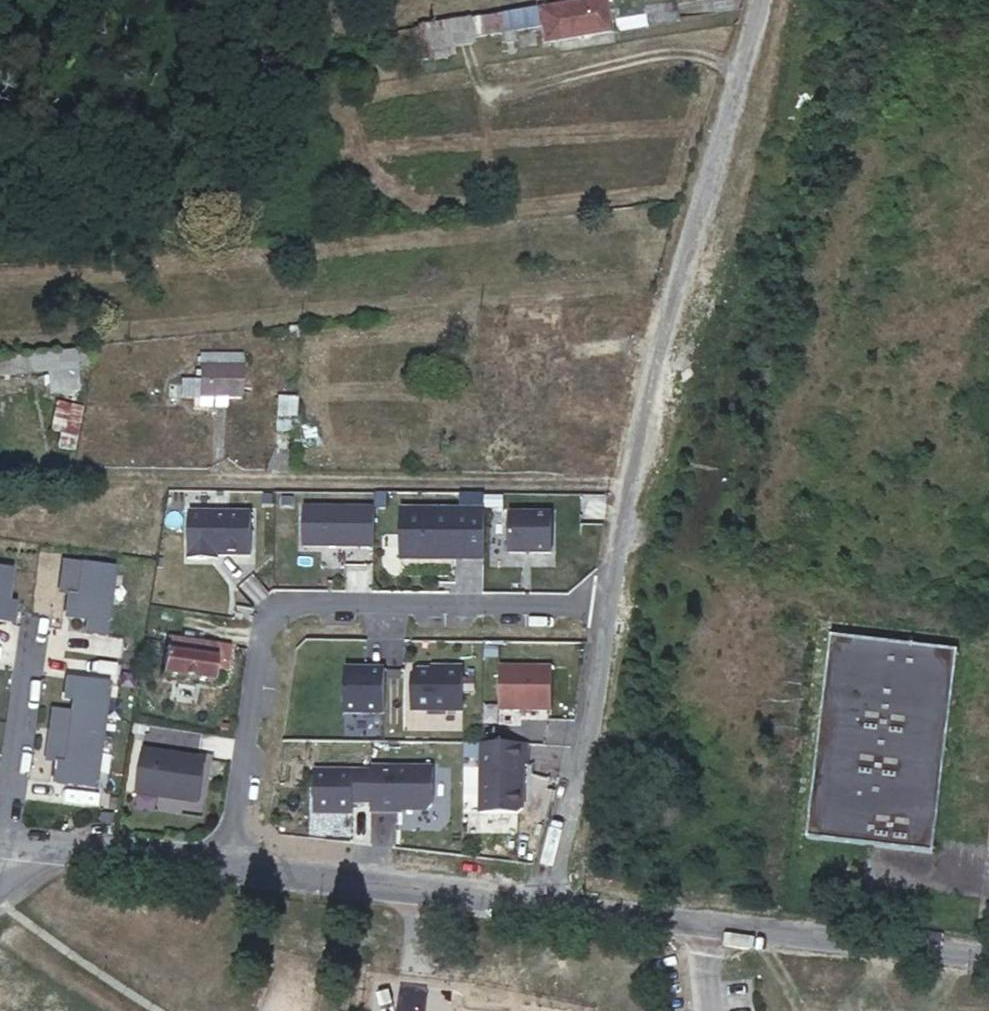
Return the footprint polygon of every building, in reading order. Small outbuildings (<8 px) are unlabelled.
[(555,6),(560,39),(610,31),(606,0),(592,0),(555,6)] [(534,8),(477,17),(480,36),(537,27),(534,8)] [(431,26),(315,44),(320,73),(327,72),(343,62),(342,58),(433,43),(431,26)] [(0,358),(0,375),(51,370),(53,387),(68,386),(66,368),(89,367),(88,350),(16,356),(0,358)] [(242,356),(199,355),(199,382),(182,382),(182,398),(241,398),(242,356)] [(277,399),(275,452),(294,453),(297,399),(277,399)] [(56,403),(50,435),(78,440),(84,408),(56,403)] [(376,555),(377,507),(308,506),(308,554),(376,555)] [(220,555),(254,556),(254,510),(191,509),(190,557),(220,557),(220,555)] [(485,565),(486,511),(404,510),(403,564),(485,565)] [(555,515),(512,514),(512,553),(554,554),(555,515)] [(76,562),(71,594),(88,597),(87,603),(84,603),(81,619),(99,622),(96,637),(115,640),(125,570),(76,562)] [(14,624),(19,625),(22,604),(12,602),(17,571),(0,568),(0,622),(14,624)] [(74,618),(81,619),(84,603),(87,603),(88,597),(78,595),(74,618)] [(960,640),(833,624),(808,828),(936,843),(960,640)] [(233,645),(171,634),(165,671),(216,679),(220,658),(231,661),(233,645)] [(484,715),(484,668),(463,668),(463,672),(439,672),(431,679),(431,715),(484,715)] [(551,715),(552,671),(501,670),(500,714),(551,715)] [(386,715),(385,671),(345,671),(345,716),(386,715)] [(55,732),(104,741),(112,688),(74,682),(69,681),(66,702),(76,703),(74,716),(57,714),(55,732)] [(104,741),(55,732),(50,765),(66,768),(65,773),(61,773),(58,786),(96,793),(104,741)] [(524,810),(524,768),(529,768),(529,746),(482,746),(483,816),(518,816),(524,810)] [(148,758),(141,801),(203,811),(210,771),(182,766),(182,763),(148,758)] [(56,766),(53,785),(58,786),(61,773),(65,773),(66,768),(56,766)] [(434,807),(434,768),(372,767),(372,772),(371,805),(371,815),(403,816),(403,812),(429,813),(434,807)] [(371,805),(372,772),(315,771),(315,814),(352,815),(352,805),(371,805)]
